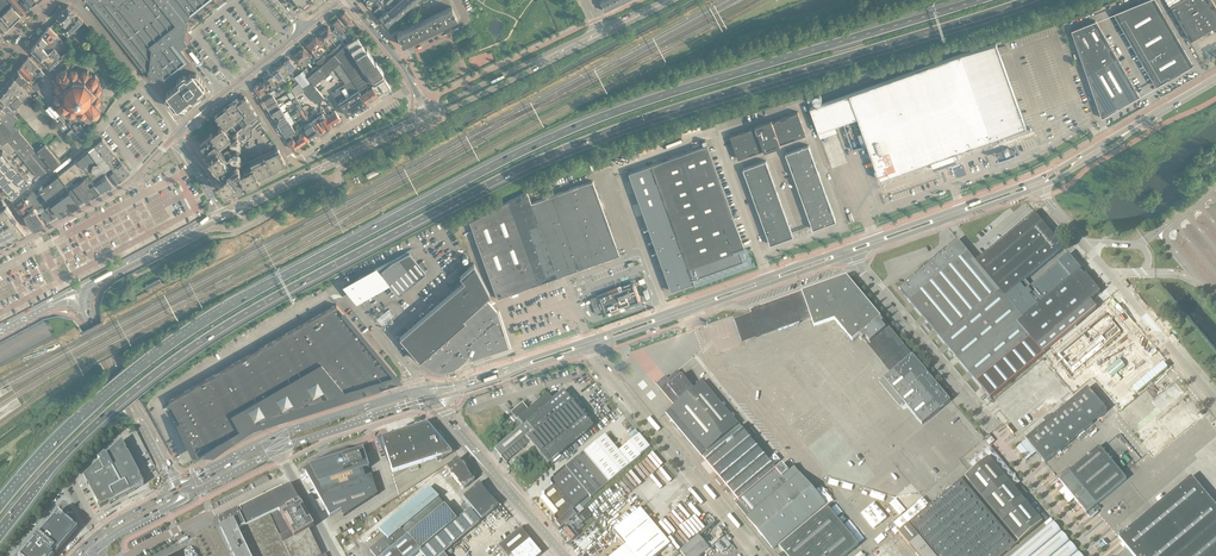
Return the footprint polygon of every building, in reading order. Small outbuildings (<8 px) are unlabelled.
[(20,15),(6,0),(0,0),(0,13),(10,25),(20,15)] [(27,9),(19,0),(6,0),(20,15),(27,9)] [(27,9),(33,3),(30,0),(19,0),(27,9)] [(97,12),(101,17),(107,24),(113,30),(119,37),(124,43),(130,50),(137,58),(139,61),(137,63),(144,71),(143,72),(146,75),(148,75),(154,76),(158,76),(161,77),(162,79),(163,78),(164,80),(172,74),(186,62),(185,61),(185,60),(187,59),(179,49),(186,44),(183,40),(183,33),(181,31),(183,29),(184,29),(184,28),(185,28),(186,28),(187,27),(187,26),(187,24),(187,23),(184,22),(184,21),(185,21),(185,20),(191,15),(204,4),(207,1),(209,0),(87,0),(88,0),(87,2),(90,5),(91,4),(97,12)] [(302,5),(306,10),(312,6),(313,8),(323,0),(298,0),(302,5)] [(405,0),(400,0),(398,2),(405,10),(410,6),(405,0)] [(611,7),(607,0),(604,0),(600,2),(604,10),(611,7)] [(1137,3),(1140,10),(1156,1),(1155,0),(1145,0),(1137,3)] [(1206,36),(1213,32),(1210,28),(1215,25),(1215,6),(1213,0),(1179,0),(1170,5),(1190,40),(1204,32),(1206,36)] [(1150,27),(1166,18),(1156,1),(1140,10),(1150,27)] [(394,5),(401,14),(405,10),(398,2),(394,5)] [(1120,21),(1140,10),(1137,3),(1136,3),(1136,2),(1131,4),(1131,5),(1114,12),(1120,21)] [(61,11),(57,16),(59,18),(59,19),(64,25),(60,28),(65,33),(66,34),(67,35),(72,30),(75,33),(78,29),(76,27),(83,20),(68,4),(64,9),(61,11)] [(401,14),(394,5),(389,10),(396,18),(401,14)] [(446,23),(447,24),(450,23),(450,21),(457,18),(451,6),(433,15),(439,27),(446,23)] [(387,10),(383,14),(390,22),(394,18),(387,10)] [(1120,21),(1130,39),(1150,27),(1140,10),(1120,21)] [(341,22),(345,26),(347,28),(351,25),(348,21),(351,18),(345,11),(344,12),(343,11),(342,13),(342,14),(339,16),(343,20),(341,22)] [(0,15),(0,31),(2,33),(4,32),(10,25),(1,14),(0,15)] [(390,22),(383,14),(378,18),(385,27),(390,22)] [(433,15),(415,24),(421,36),(428,32),(429,33),(432,32),(432,30),(439,27),(433,15)] [(342,30),(345,26),(341,22),(338,17),(337,18),(336,18),(334,19),(335,20),(332,23),(336,27),(333,30),(342,40),(345,37),(342,34),(344,33),(342,30)] [(1166,18),(1150,27),(1157,39),(1173,30),(1169,23),(1169,24),(1166,18)] [(1081,26),(1072,30),(1079,51),(1093,43),(1105,36),(1095,20),(1086,24),(1086,23),(1081,25),(1081,26)] [(421,36),(415,24),(397,33),(402,45),(410,41),(411,42),(414,41),(413,39),(421,36)] [(62,40),(49,26),(42,35),(54,48),(59,43),(61,42),(62,40)] [(323,30),(328,37),(331,34),(334,38),(336,36),(328,26),(326,28),(325,27),(323,29),(323,30)] [(1157,39),(1150,27),(1130,39),(1133,44),(1136,51),(1137,51),(1157,39)] [(325,40),(328,37),(323,30),(322,31),(322,30),(319,32),(320,33),(318,35),(326,44),(328,43),(325,40)] [(1157,39),(1164,52),(1180,43),(1177,38),(1174,31),(1173,31),(1173,30),(1157,39)] [(51,45),(49,43),(42,35),(37,41),(48,53),(54,48),(52,46),(51,45)] [(311,40),(317,48),(319,46),(320,47),(323,45),(316,36),(314,38),(313,38),(311,39),(311,40)] [(1111,47),(1110,46),(1111,46),(1108,41),(1107,41),(1105,36),(1093,43),(1099,54),(1111,47)] [(356,38),(346,44),(378,94),(379,94),(378,94),(379,93),(384,90),(384,91),(384,90),(385,90),(390,86),(390,87),(390,86),(389,85),(390,85),(389,85),(388,83),(389,83),(388,83),(385,78),(382,73),(384,72),(383,71),(383,72),(380,67),(380,66),(379,66),(380,66),(379,65),(379,66),(376,60),(375,61),(374,60),(375,60),(374,60),(371,55),(370,55),(370,54),(367,49),(367,48),(365,49),(361,44),(362,43),(361,43),(361,42),(361,43),(357,37),(358,37),(356,38)] [(1141,59),(1144,64),(1164,52),(1157,39),(1137,51),(1137,52),(1141,59)] [(317,53),(320,51),(317,48),(311,40),(310,41),(309,41),(308,42),(308,43),(306,45),(316,56),(318,59),(321,57),(317,53)] [(48,53),(37,41),(34,45),(31,49),(41,59),(41,60),(50,69),(62,57),(54,48),(48,53)] [(67,47),(62,42),(61,43),(61,42),(59,43),(60,44),(55,49),(60,54),(67,47)] [(824,102),(810,107),(818,131),(835,125),(840,124),(841,123),(858,117),(879,178),(880,179),(930,161),(932,167),(955,159),(953,153),(998,137),(998,138),(1000,143),(1005,141),(1003,136),(1003,135),(1026,127),(1023,119),(1022,115),(1003,64),(1000,55),(996,42),(962,53),(824,102)] [(1081,56),(1083,62),(1098,54),(1099,54),(1093,43),(1079,51),(1081,56)] [(1180,43),(1164,52),(1144,64),(1149,72),(1153,79),(1157,86),(1172,77),(1173,78),(1178,75),(1177,74),(1193,64),(1180,43)] [(377,95),(378,94),(346,44),(345,44),(339,49),(334,54),(340,61),(352,79),(366,102),(370,99),(377,94),(377,95)] [(297,52),(300,55),(301,54),(304,58),(303,58),(307,63),(309,62),(305,57),(309,54),(303,47),(302,48),(301,47),(300,49),(299,50),(297,52)] [(1117,57),(1116,56),(1114,51),(1113,51),(1111,47),(1099,54),(1098,54),(1104,65),(1117,57)] [(304,58),(301,54),(300,55),(297,52),(296,53),(295,52),(293,54),(293,55),(298,62),(301,60),(305,65),(307,63),(303,58),(304,58)] [(340,61),(334,54),(333,54),(331,56),(327,59),(319,66),(317,68),(313,71),(310,73),(307,76),(311,81),(313,84),(325,74),(328,74),(328,71),(334,66),(340,75),(340,77),(342,77),(346,83),(352,79),(346,70),(340,61)] [(1087,73),(1087,74),(1104,65),(1098,54),(1083,62),(1085,68),(1087,73)] [(316,61),(315,61),(319,66),(327,59),(323,55),(318,59),(316,61)] [(24,61),(23,62),(31,70),(34,73),(39,79),(43,75),(45,73),(30,57),(29,56),(28,56),(24,61)] [(1117,57),(1104,65),(1087,74),(1091,86),(1093,91),(1095,97),(1097,102),(1102,117),(1119,108),(1119,109),(1124,106),(1123,105),(1139,96),(1131,82),(1132,82),(1129,78),(1125,72),(1126,72),(1123,67),(1123,68),(1117,57)] [(283,63),(289,71),(290,72),(294,69),(293,68),(295,66),(289,58),(283,63)] [(23,62),(18,68),(28,79),(34,73),(31,70),(23,62)] [(289,71),(283,63),(277,67),(285,77),(289,74),(290,72),(289,71)] [(74,116),(75,118),(78,118),(80,121),(90,123),(93,119),(93,118),(96,118),(100,114),(101,109),(104,109),(106,106),(103,102),(101,102),(101,97),(103,96),(103,93),(102,91),(102,86),(99,83),(100,82),(99,82),(99,78),(95,74),(91,73),(91,72),(90,72),(88,69),(82,69),(81,67),(78,67),(76,69),(71,68),(69,67),(68,65),(65,68),(65,69),(63,69),(59,72),(56,75),(56,77),(56,76),(51,80),(52,80),(54,82),(55,84),(55,89),(53,90),(53,93),(55,95),(54,95),(54,100),(57,103),(56,103),(56,104),(57,104),(57,108),(60,112),(65,112),(65,113),(66,113),(68,116),(74,117),(74,116)] [(274,69),(271,72),(278,80),(281,80),(285,77),(277,67),(277,68),(276,67),(274,69)] [(18,68),(13,75),(29,92),(35,99),(40,94),(33,85),(28,79),(18,68)] [(296,79),(298,83),(302,87),(311,81),(307,76),(303,70),(294,77),(296,79)] [(178,107),(179,108),(181,106),(189,100),(190,99),(191,101),(193,101),(199,96),(199,93),(199,92),(200,91),(203,88),(203,89),(203,88),(202,87),(202,86),(204,85),(204,83),(196,73),(195,72),(194,73),(193,72),(192,72),(191,73),(189,74),(186,76),(185,74),(183,74),(179,78),(176,80),(176,81),(178,83),(167,92),(166,93),(165,94),(166,95),(165,96),(165,97),(173,108),(175,108),(177,107),(178,107)] [(34,73),(28,79),(33,85),(37,80),(39,79),(34,73)] [(0,91),(0,96),(13,110),(27,97),(26,95),(29,92),(13,75),(0,91)] [(264,81),(263,82),(265,86),(268,84),(270,87),(271,87),(272,89),(274,88),(276,92),(281,89),(277,83),(275,84),(270,76),(267,79),(266,80),(265,79),(264,79),(264,80),(264,81)] [(358,106),(358,107),(366,102),(352,79),(332,92),(346,115),(354,110),(354,109),(358,106)] [(42,85),(38,81),(34,85),(37,89),(42,85)] [(313,84),(311,81),(302,87),(298,83),(292,87),(290,88),(291,90),(295,96),(304,90),(314,102),(318,103),(324,98),(314,85),(313,84)] [(260,97),(263,100),(271,95),(268,92),(265,93),(264,91),(263,90),(266,88),(267,88),(265,86),(263,82),(261,82),(258,83),(259,84),(258,84),(254,86),(260,97)] [(265,102),(265,103),(266,106),(276,100),(272,94),(271,95),(263,100),(263,101),(263,100),(264,100),(265,102)] [(820,95),(819,95),(819,94),(818,94),(817,94),(816,94),(815,94),(815,95),(814,95),(814,96),(813,95),(806,98),(808,102),(813,100),(813,101),(814,102),(815,103),(816,103),(817,103),(818,103),(819,103),(820,102),(821,101),(821,100),(822,100),(822,99),(822,98),(821,97),(821,96),(820,95)] [(6,113),(5,113),(13,122),(17,118),(14,114),(15,112),(13,110),(0,96),(0,107),(6,113)] [(232,101),(214,115),(221,125),(209,134),(210,135),(200,144),(204,150),(202,151),(212,163),(210,164),(219,176),(215,179),(225,192),(229,188),(232,192),(286,165),(279,149),(278,147),(243,164),(241,161),(239,161),(231,167),(222,156),(224,155),(218,148),(228,140),(230,142),(239,134),(237,131),(248,122),(250,124),(251,124),(249,122),(250,121),(254,126),(253,127),(253,128),(261,121),(257,115),(253,109),(253,108),(249,103),(249,102),(244,96),(239,100),(237,98),(233,101),(232,101)] [(279,106),(276,100),(266,106),(268,109),(269,109),(271,111),(279,106)] [(53,118),(58,114),(50,105),(46,109),(53,118)] [(283,111),(279,106),(271,111),(270,113),(271,114),(273,114),(274,116),(273,117),(273,116),(273,117),(283,111)] [(0,116),(9,125),(13,122),(5,113),(6,113),(0,107),(0,116)] [(320,119),(325,128),(330,125),(321,111),(319,112),(315,107),(313,109),(320,119)] [(325,128),(320,119),(313,109),(310,111),(315,117),(312,119),(320,132),(321,131),(321,132),(324,130),(323,129),(325,128)] [(323,109),(321,111),(330,125),(333,123),(333,124),(335,123),(329,113),(327,115),(323,109)] [(335,110),(331,112),(329,113),(335,123),(335,122),(337,120),(338,121),(340,119),(340,118),(335,110)] [(798,111),(787,115),(792,126),(802,123),(798,111)] [(278,123),(287,118),(284,112),(274,118),(275,119),(275,118),(277,120),(276,122),(277,123),(278,123)] [(784,129),(792,126),(787,115),(780,118),(784,129)] [(2,144),(7,140),(24,160),(31,154),(45,170),(48,168),(49,166),(17,129),(13,133),(0,118),(0,142),(2,144)] [(280,126),(279,127),(281,130),(291,124),(287,118),(278,123),(280,126)] [(772,121),(776,132),(784,129),(780,118),(772,121)] [(302,125),(310,138),(318,133),(310,120),(302,125)] [(772,121),(764,123),(768,135),(776,132),(772,121)] [(756,126),(760,138),(768,135),(764,123),(756,126)] [(806,134),(802,123),(792,126),(796,138),(806,134)] [(294,130),(291,124),(281,130),(283,133),(284,133),(286,135),(285,135),(285,136),(290,133),(293,131),(294,130)] [(301,137),(298,139),(300,144),(302,143),(305,142),(304,141),(305,141),(309,139),(303,128),(301,126),(294,130),(293,131),(295,134),(298,132),(301,137)] [(748,129),(752,140),(760,138),(756,126),(748,129)] [(788,140),(796,138),(792,126),(784,129),(788,140)] [(66,133),(78,147),(83,142),(71,129),(66,133)] [(752,140),(748,129),(740,132),(744,143),(752,140)] [(788,140),(784,129),(776,132),(780,143),(788,140)] [(730,136),(734,147),(744,143),(740,132),(730,136)] [(776,132),(768,135),(772,146),(780,143),(776,132)] [(768,135),(760,138),(764,149),(772,146),(768,135)] [(295,141),(291,136),(287,139),(293,149),(297,147),(296,146),(300,144),(298,139),(295,141)] [(122,162),(102,137),(93,145),(121,179),(123,178),(129,173),(128,171),(129,170),(132,168),(125,160),(122,162)] [(764,149),(760,138),(752,140),(757,152),(764,149)] [(752,140),(744,143),(749,155),(757,152),(752,140)] [(13,196),(31,180),(9,155),(15,150),(7,141),(0,147),(0,181),(13,196)] [(744,143),(734,147),(738,158),(749,155),(744,143)] [(54,168),(60,163),(60,162),(59,161),(45,144),(38,150),(51,165),(54,168)] [(707,144),(686,151),(651,164),(669,215),(691,278),(692,278),(742,260),(738,250),(744,248),(741,239),(733,217),(707,144)] [(95,158),(102,168),(108,163),(100,154),(93,145),(88,149),(95,158)] [(813,155),(809,145),(797,149),(801,159),(813,155)] [(103,169),(88,149),(76,159),(77,159),(91,178),(103,169)] [(786,153),(790,163),(801,159),(797,149),(786,153)] [(31,154),(24,160),(38,175),(40,178),(47,173),(45,170),(31,154)] [(813,155),(801,159),(804,167),(815,163),(813,155)] [(96,193),(95,193),(101,190),(91,178),(77,159),(58,174),(80,202),(85,199),(96,193)] [(801,159),(790,163),(792,171),(804,167),(801,159)] [(770,171),(766,160),(754,164),(758,175),(770,171)] [(818,171),(815,163),(804,167),(807,175),(818,171)] [(640,206),(646,223),(669,215),(651,164),(628,172),(640,206)] [(743,168),(747,179),(758,175),(754,164),(743,168)] [(377,167),(366,173),(368,178),(380,172),(377,167)] [(792,171),(795,179),(807,175),(804,167),(792,171)] [(114,183),(121,179),(113,170),(108,174),(114,183)] [(770,171),(758,175),(761,183),(773,178),(770,171)] [(818,171),(807,175),(809,183),(821,179),(818,171)] [(58,173),(39,188),(47,198),(52,204),(59,213),(60,213),(65,208),(66,209),(68,208),(69,208),(70,207),(70,208),(72,206),(72,205),(75,203),(76,204),(79,202),(79,203),(80,202),(58,174),(58,173)] [(105,173),(93,181),(101,190),(109,186),(113,183),(105,173)] [(758,175),(747,179),(750,187),(761,183),(758,175)] [(807,175),(795,179),(798,187),(809,183),(807,175)] [(775,186),(773,178),(761,183),(764,190),(775,186)] [(824,187),(821,179),(809,183),(812,191),(824,187)] [(592,180),(531,202),(558,276),(619,254),(592,180)] [(750,187),(752,195),(764,190),(761,183),(750,187)] [(798,187),(801,195),(812,191),(809,183),(798,187)] [(764,190),(767,198),(778,194),(775,186),(764,190)] [(38,187),(32,191),(36,196),(41,202),(47,198),(39,188),(38,187)] [(824,187),(812,191),(815,199),(827,194),(824,187)] [(497,298),(531,286),(558,276),(531,202),(527,190),(469,220),(496,296),(497,298)] [(764,190),(752,195),(755,202),(767,198),(764,190)] [(32,191),(27,195),(34,205),(35,207),(41,203),(41,202),(36,196),(32,191)] [(812,191),(801,195),(804,203),(815,199),(812,191)] [(781,202),(778,194),(767,198),(770,206),(781,202)] [(829,202),(827,194),(815,199),(818,206),(829,202)] [(15,205),(22,214),(34,205),(27,195),(15,203),(15,205)] [(52,204),(47,198),(41,202),(41,203),(52,217),(54,216),(55,216),(58,214),(57,212),(51,205),(52,204)] [(755,202),(758,210),(770,206),(767,198),(755,202)] [(804,203),(806,211),(818,206),(815,199),(804,203)] [(781,202),(770,206),(772,214),(784,210),(781,202)] [(829,202),(818,206),(821,214),(832,210),(829,202)] [(45,222),(52,217),(41,203),(35,207),(45,222)] [(0,211),(0,243),(1,243),(13,237),(14,237),(19,234),(23,232),(24,232),(25,232),(25,230),(25,229),(19,222),(14,216),(15,216),(11,211),(7,205),(5,204),(0,209),(0,210),(0,211)] [(35,207),(34,205),(22,214),(34,229),(45,222),(35,207)] [(770,206),(758,210),(761,218),(772,214),(770,206)] [(806,211),(809,218),(821,214),(818,206),(806,211)] [(787,218),(784,210),(772,214),(775,222),(787,218)] [(824,225),(836,220),(832,210),(821,214),(824,225)] [(1034,213),(1004,238),(975,262),(1005,297),(1063,248),(1034,213)] [(761,218),(764,226),(775,222),(772,214),(761,218)] [(824,225),(821,214),(809,218),(813,229),(824,225)] [(670,290),(693,282),(692,278),(691,278),(669,215),(646,223),(654,246),(670,290)] [(787,218),(775,222),(778,230),(789,225),(787,218)] [(764,226),(766,234),(778,230),(775,222),(764,226)] [(782,240),(793,236),(789,225),(778,230),(782,240)] [(782,240),(778,230),(766,234),(770,244),(782,240)] [(1022,318),(1005,297),(975,262),(970,256),(957,240),(928,264),(926,262),(926,263),(928,265),(927,265),(926,265),(925,265),(924,266),(924,267),(924,268),(923,269),(921,267),(922,269),(899,289),(903,294),(908,291),(912,295),(907,299),(928,324),(926,327),(929,331),(932,329),(990,398),(1043,354),(1042,353),(1017,323),(1022,318)] [(387,283),(388,284),(398,296),(416,280),(426,273),(415,260),(409,253),(392,262),(379,272),(376,269),(345,285),(357,299),(387,283)] [(1025,280),(1023,282),(1005,297),(1022,318),(1040,304),(1081,269),(1068,254),(1030,286),(1026,281),(1025,280)] [(464,280),(399,336),(419,358),(418,359),(418,360),(419,359),(465,319),(463,317),(488,295),(490,293),(489,293),(474,262),(468,266),(460,274),(459,274),(464,280)] [(1040,304),(1022,318),(1017,323),(1042,353),(1096,308),(1090,300),(1100,292),(1085,274),(1084,275),(1080,271),(1081,269),(1040,304)] [(143,284),(146,289),(161,282),(158,276),(143,284)] [(802,292),(810,315),(814,327),(834,320),(852,341),(859,336),(862,340),(865,337),(870,343),(889,327),(846,276),(840,278),(841,280),(836,281),(835,280),(832,281),(833,282),(828,284),(827,283),(816,287),(817,288),(812,290),(811,289),(802,292)] [(591,298),(590,298),(591,303),(592,303),(593,304),(592,304),(595,313),(601,311),(603,310),(604,314),(608,313),(610,312),(620,308),(620,309),(635,304),(634,303),(639,302),(638,299),(639,299),(634,285),(633,285),(632,283),(620,287),(620,286),(616,287),(612,289),(612,290),(605,293),(596,296),(591,298)] [(912,295),(908,291),(903,294),(907,299),(912,295)] [(758,334),(798,320),(810,315),(802,292),(750,310),(751,314),(758,334)] [(465,319),(419,359),(420,359),(420,360),(421,360),(421,361),(422,361),(422,362),(423,362),(423,363),(424,363),(425,364),(426,365),(427,365),(428,366),(429,366),(429,367),(430,367),(431,367),(432,367),(432,368),(433,368),(434,368),(435,368),(435,369),(436,369),(437,369),(438,369),(439,369),(440,369),(441,369),(442,369),(443,369),(444,369),(445,369),(446,369),(447,369),(448,369),(449,368),(450,368),(451,368),(452,368),(452,367),(453,367),(454,367),(454,366),(455,366),(456,366),(456,365),(457,365),(458,365),(458,364),(459,364),(460,363),(461,362),(462,362),(462,361),(463,361),(463,360),(464,359),(465,358),(465,357),(466,357),(466,356),(467,355),(467,354),(468,354),(468,353),(468,352),(469,352),(472,353),(469,359),(478,356),(479,356),(508,346),(497,310),(488,300),(490,298),(488,295),(463,317),(465,319)] [(321,361),(344,389),(394,374),(336,304),(258,349),(276,387),(321,361)] [(387,306),(374,316),(382,326),(395,316),(387,306)] [(1106,313),(1058,353),(1073,370),(1120,331),(1106,313)] [(741,340),(758,334),(751,314),(734,320),(737,330),(741,340)] [(896,336),(889,327),(870,343),(877,352),(896,336)] [(885,361),(904,345),(896,336),(877,352),(885,361)] [(885,361),(893,371),(912,355),(904,345),(885,361)] [(1123,397),(1124,401),(1142,390),(1141,386),(1142,385),(1143,385),(1145,388),(1139,366),(1142,364),(1140,362),(1137,363),(1136,357),(1133,353),(1134,357),(1134,355),(1130,357),(1122,359),(1113,365),(1115,373),(1112,375),(1115,380),(1117,379),(1121,397),(1122,398),(1123,397)] [(266,393),(267,392),(250,354),(244,357),(168,400),(198,453),(240,429),(231,413),(266,393)] [(950,401),(912,355),(893,371),(885,378),(884,379),(905,404),(922,424),(950,401)] [(659,365),(649,374),(653,379),(657,384),(668,375),(662,368),(659,365)] [(666,384),(660,389),(674,406),(671,409),(666,413),(727,487),(724,490),(728,494),(731,492),(739,501),(736,504),(747,517),(750,514),(788,483),(799,473),(794,467),(789,471),(782,464),(776,469),(733,418),(735,417),(733,414),(731,416),(703,382),(703,383),(701,381),(701,380),(701,379),(700,379),(701,380),(698,382),(698,381),(691,387),(678,371),(672,376),(668,379),(670,381),(666,384)] [(1044,463),(1107,411),(1087,388),(1025,440),(1044,463)] [(313,397),(313,396),(312,395),(312,394),(312,393),(311,393),(311,392),(310,392),(310,391),(309,390),(308,390),(306,389),(304,389),(303,389),(302,390),(301,390),(300,390),(300,391),(299,391),(298,392),(298,393),(297,393),(297,394),(296,395),(296,396),(296,398),(296,400),(297,402),(299,404),(301,405),(303,406),(305,406),(307,405),(309,405),(311,403),(312,401),(313,399),(313,398),(313,397)] [(547,395),(529,410),(522,402),(506,416),(509,419),(507,421),(512,428),(515,431),(513,433),(513,432),(494,449),(501,457),(525,436),(539,453),(548,464),(592,426),(563,391),(551,401),(547,395)] [(1187,412),(1192,418),(1191,419),(1194,422),(1197,419),(1190,409),(1187,412)] [(426,423),(387,436),(381,438),(385,449),(392,472),(451,453),(426,423)] [(750,438),(755,433),(749,426),(746,428),(748,430),(745,433),(750,438)] [(583,452),(605,480),(608,483),(640,456),(639,455),(650,447),(639,434),(618,451),(605,434),(587,449),(583,452)] [(99,462),(86,474),(83,477),(86,483),(87,485),(88,484),(89,487),(88,488),(97,505),(98,504),(100,508),(109,503),(109,504),(115,501),(115,500),(117,499),(121,497),(122,497),(123,497),(123,496),(123,495),(126,494),(129,492),(129,493),(135,490),(135,489),(144,485),(139,476),(140,475),(128,452),(127,453),(125,450),(126,450),(123,443),(122,441),(105,456),(104,454),(98,460),(99,462)] [(1086,513),(1126,479),(1099,446),(1059,480),(1086,513)] [(305,472),(316,493),(330,517),(341,510),(344,515),(343,516),(343,517),(377,495),(371,475),(365,477),(362,469),(367,467),(368,468),(369,468),(362,449),(362,451),(360,452),(358,452),(358,453),(355,454),(354,453),(353,452),(352,452),(351,451),(350,451),(349,451),(347,450),(346,450),(345,450),(343,450),(342,451),(341,451),(337,452),(334,453),(332,454),(328,455),(324,457),(321,459),(317,461),(312,464),(309,466),(305,469),(301,472),(305,472)] [(587,499),(608,483),(605,480),(583,452),(566,466),(565,467),(553,477),(551,478),(551,479),(550,480),(550,481),(549,482),(550,483),(552,486),(544,493),(544,497),(557,513),(554,516),(553,517),(553,518),(554,519),(555,520),(554,521),(560,527),(565,523),(567,524),(569,522),(568,520),(576,514),(571,508),(573,507),(585,497),(587,499)] [(1015,490),(1016,490),(1015,489),(1012,485),(1013,484),(1010,480),(1008,481),(1007,479),(1006,479),(998,468),(997,468),(988,457),(965,477),(966,478),(962,481),(961,480),(899,533),(918,555),(1001,555),(1015,544),(1014,543),(1018,540),(1019,541),(1042,522),(1033,511),(1024,500),(1015,490)] [(463,489),(466,487),(474,480),(464,469),(462,466),(457,460),(446,469),(451,475),(452,476),(463,489)] [(826,505),(799,473),(788,483),(750,514),(747,517),(773,549),(778,545),(826,505)] [(1111,544),(1121,555),(1177,555),(1215,523),(1215,507),(1191,477),(1152,509),(1118,537),(1111,543),(1111,544)] [(828,484),(852,490),(853,485),(830,478),(828,484)] [(481,520),(495,509),(498,506),(488,496),(487,495),(479,483),(476,486),(462,498),(481,520)] [(219,522),(219,523),(219,524),(221,527),(219,528),(219,529),(220,529),(223,535),(223,536),(226,542),(226,543),(229,549),(230,550),(231,552),(232,555),(319,555),(321,555),(308,530),(313,527),(299,502),(299,501),(290,485),(289,485),(284,488),(281,489),(281,488),(239,509),(240,510),(239,510),(238,511),(237,510),(223,517),(221,518),(220,519),(219,520),(219,521),(219,522)] [(369,551),(374,555),(413,555),(419,551),(423,555),(441,555),(443,554),(481,522),(470,509),(456,520),(429,488),(379,529),(385,537),(378,543),(369,551)] [(879,499),(888,502),(890,497),(881,494),(879,499)] [(873,528),(887,518),(875,502),(861,513),(873,528)] [(826,506),(826,505),(778,545),(787,555),(845,555),(859,545),(829,509),(830,507),(828,504),(826,506)] [(1091,517),(1101,507),(1098,505),(1089,515),(1091,517)] [(612,555),(655,555),(669,544),(639,508),(612,531),(624,546),(612,555)] [(570,526),(563,532),(567,537),(582,524),(591,516),(585,509),(576,517),(578,520),(570,527),(570,526)] [(54,555),(51,553),(53,551),(56,553),(77,529),(58,512),(20,555),(54,555)] [(1010,555),(1078,555),(1050,523),(1010,555)] [(1177,555),(1215,555),(1215,523),(1177,555)] [(583,526),(582,524),(567,537),(570,541),(577,535),(575,534),(579,531),(578,530),(583,526)] [(505,555),(510,555),(511,555),(529,540),(520,529),(498,547),(505,555)] [(882,533),(875,539),(878,544),(886,537),(882,533)] [(710,549),(698,536),(680,551),(684,555),(701,555),(710,549)] [(511,555),(538,555),(541,554),(540,554),(541,553),(538,550),(538,551),(529,540),(511,555)] [(193,546),(187,546),(166,555),(198,555),(193,546)]
